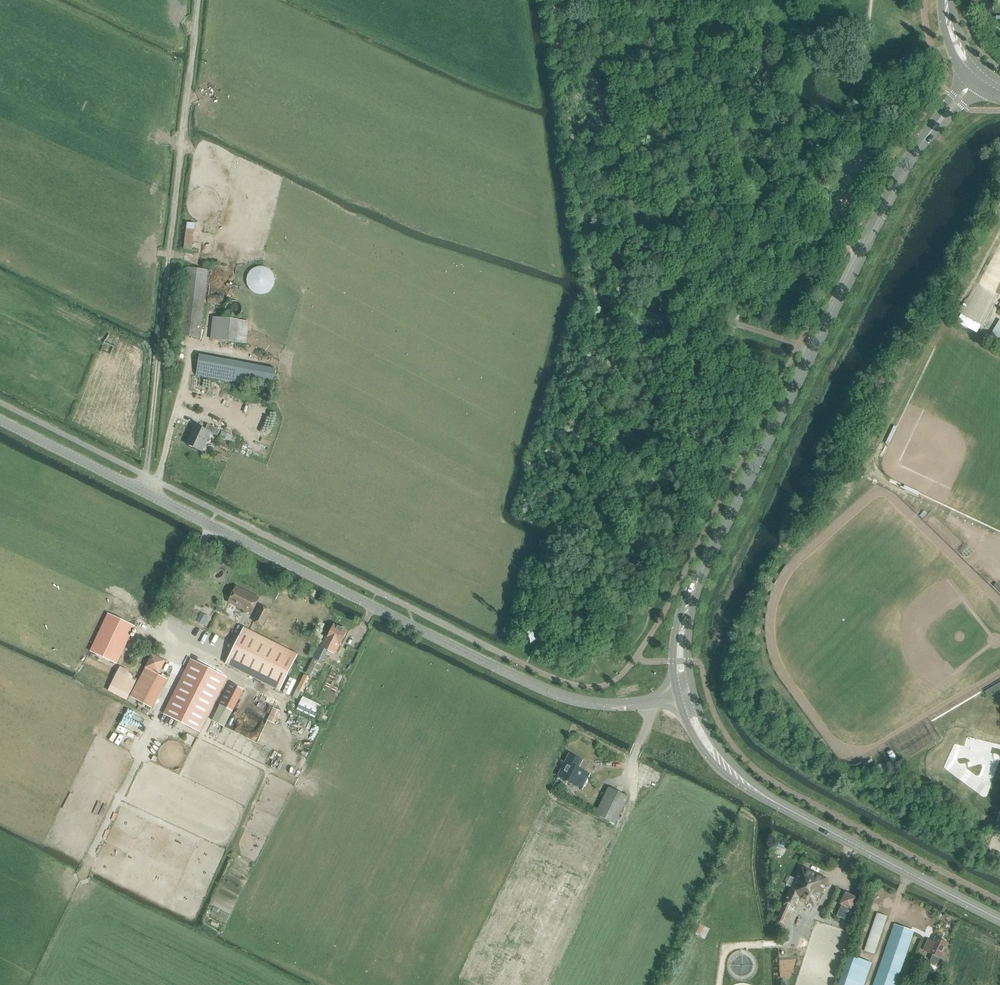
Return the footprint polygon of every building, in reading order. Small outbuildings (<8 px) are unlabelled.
[(186,229),(183,249),(191,250),(194,230),(186,229)] [(256,294),(259,295),(261,295),(264,295),(267,294),(269,292),(271,291),(272,290),(273,288),(274,286),(275,285),(275,283),(275,280),(275,279),(274,277),(274,276),(273,274),(272,272),(270,270),(269,269),(266,268),(264,267),(262,267),(261,267),(259,267),(258,267),(256,268),(253,270),(252,271),(251,271),(250,273),(249,275),(248,277),(248,280),(247,281),(247,282),(248,284),(248,285),(248,287),(249,288),(250,290),(251,291),(252,292),(254,293),(256,294)] [(180,336),(190,337),(200,338),(207,270),(187,268),(180,336)] [(211,340),(246,343),(248,321),(214,318),(211,340)] [(243,384),(246,364),(201,356),(198,376),(243,384)] [(243,384),(272,389),(276,370),(247,364),(243,384)] [(186,444),(201,451),(210,433),(217,436),(220,430),(207,424),(205,430),(195,426),(186,444)] [(219,436),(228,440),(231,435),(222,430),(219,436)] [(229,602),(251,614),(259,598),(236,587),(229,602)] [(254,622),(262,626),(270,611),(261,606),(254,622)] [(90,651),(116,664),(134,626),(121,620),(108,614),(90,651)] [(321,647),(335,654),(340,646),(347,631),(334,624),(328,637),(326,636),(321,647)] [(279,692),(298,656),(243,628),(225,664),(279,692)] [(138,682),(130,697),(152,708),(168,679),(158,674),(165,661),(152,655),(146,668),(146,667),(138,682)] [(191,658),(163,714),(200,733),(228,677),(191,658)] [(324,664),(314,659),(306,674),(317,679),(324,664)] [(120,666),(109,686),(128,696),(136,681),(132,680),(133,678),(134,676),(128,673),(129,671),(124,668),(120,666)] [(301,692),(308,676),(304,674),(296,690),(301,692)] [(218,704),(220,705),(216,712),(212,720),(224,727),(228,719),(232,712),(244,690),(229,682),(218,704)] [(297,710),(315,718),(321,705),(303,697),(297,710)] [(273,709),(267,721),(274,724),(280,712),(273,709)] [(315,719),(321,721),(324,715),(319,712),(315,719)] [(558,777),(582,789),(589,775),(578,769),(582,761),(569,755),(558,777)] [(609,787),(595,815),(615,825),(624,808),(625,808),(626,806),(625,806),(629,797),(609,787)] [(795,911),(794,910),(799,900),(815,906),(827,879),(801,867),(783,905),(782,905),(774,925),(786,930),(795,911)] [(851,922),(855,924),(859,913),(857,911),(862,900),(861,899),(846,893),(840,904),(842,905),(837,917),(851,922)] [(864,951),(874,954),(887,916),(877,913),(864,951)] [(914,931),(895,925),(874,984),(895,984),(914,931)] [(938,962),(940,959),(948,943),(941,940),(935,937),(933,941),(928,939),(923,950),(932,954),(930,958),(930,963),(935,966),(938,962)] [(838,984),(863,984),(871,963),(848,956),(838,984)]
